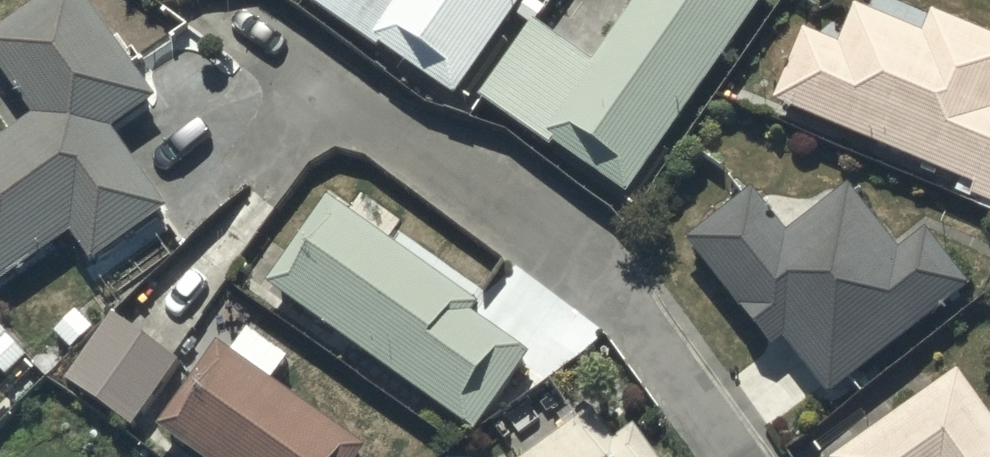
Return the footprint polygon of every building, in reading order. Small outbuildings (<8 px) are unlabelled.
[(0,138),(0,279),(71,229),(93,261),(167,208),(109,126),(156,92),(90,0),(34,0),(0,24),(0,61),(37,113),(0,138)] [(382,45),(384,42),(455,92),(520,0),(318,0),(382,45)] [(481,91),(551,142),(554,138),(628,191),(763,0),(636,0),(591,60),(536,18),(481,91)] [(775,94),(976,182),(971,193),(989,201),(989,30),(935,6),(924,31),(855,1),(838,39),(805,24),(775,94)] [(754,185),(689,236),(776,345),(789,335),(832,390),(970,281),(924,222),(898,242),(849,180),(787,228),(754,185)] [(327,192),(265,278),(477,428),(531,352),(471,309),(485,290),(440,258),(433,268),(426,263),(433,254),(396,228),(401,221),(359,191),(358,191),(357,190),(356,190),(355,189),(354,189),(353,189),(352,188),(351,188),(350,188),(349,188),(348,188),(347,187),(346,187),(345,187),(344,187),(343,187),(342,187),(341,187),(340,187),(339,188),(338,188),(337,188),(336,188),(335,188),(334,189),(333,189),(332,190),(331,190),(330,190),(330,191),(329,191),(328,192),(327,192)] [(134,425),(179,358),(112,313),(66,379),(134,425)] [(157,425),(203,456),(360,456),(367,446),(272,379),(289,353),(249,325),(233,348),(219,339),(157,425)] [(830,456),(831,456),(989,456),(989,410),(961,367),(830,456)] [(635,422),(613,438),(592,408),(522,456),(659,456),(635,422)]
